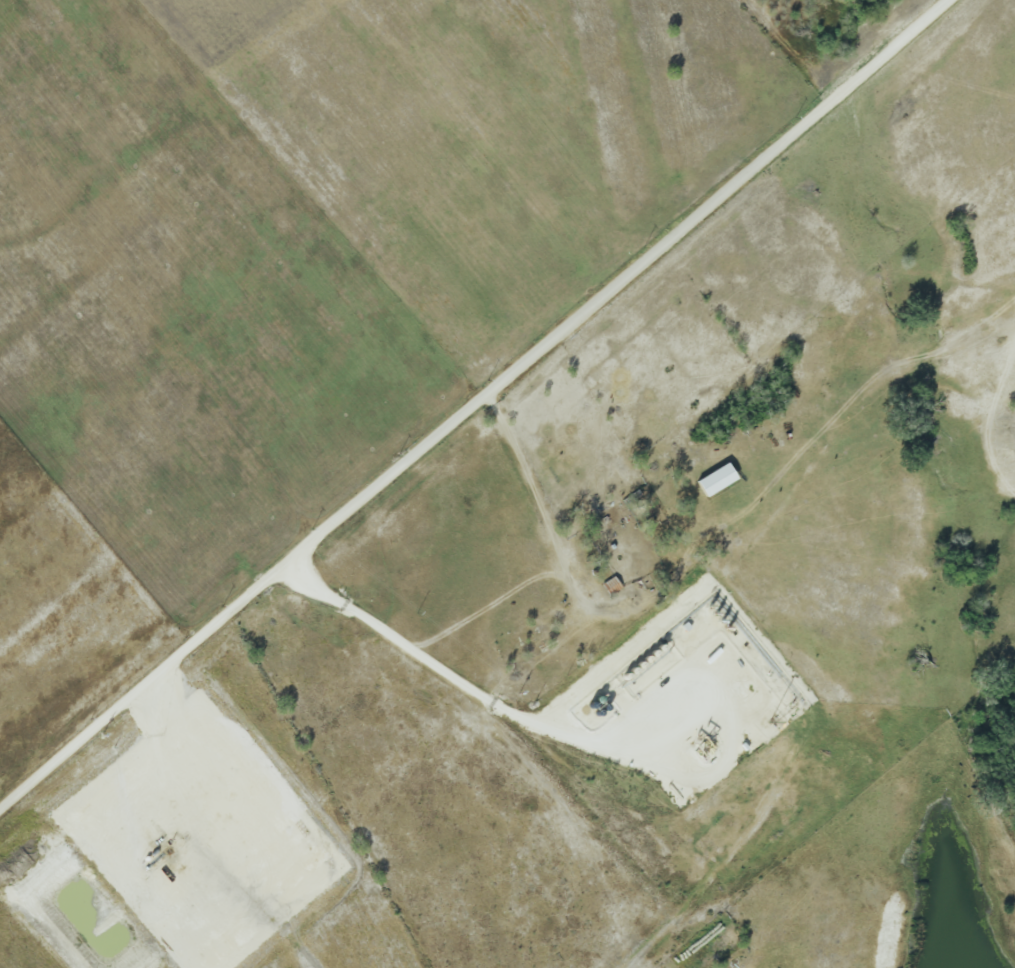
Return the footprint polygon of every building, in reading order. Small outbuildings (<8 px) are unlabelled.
[(737,481),(730,465),(697,479),(705,496),(737,481)]
